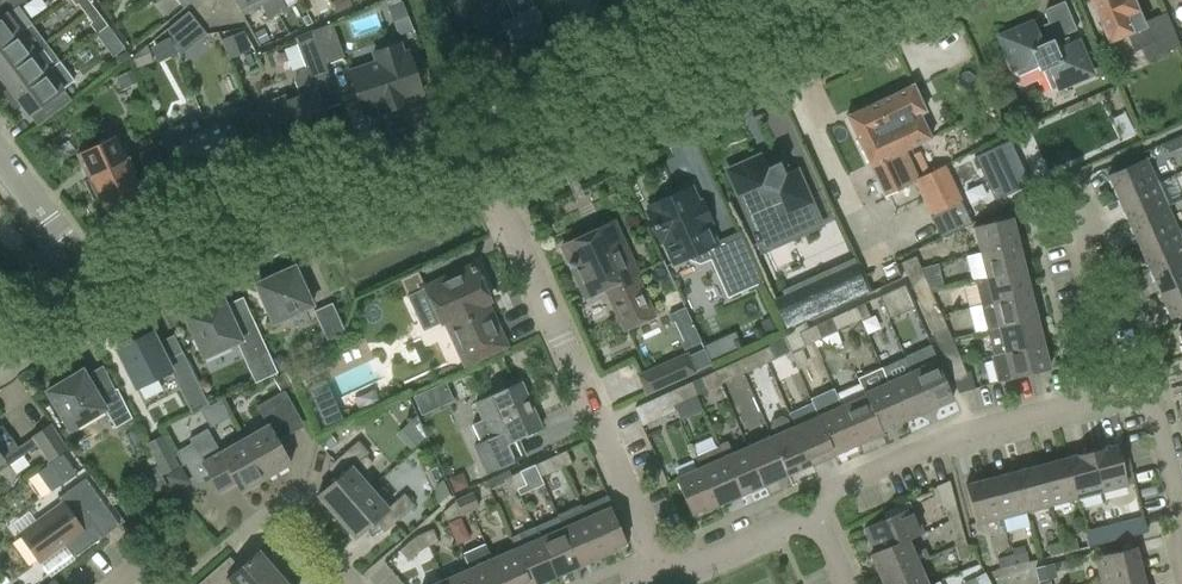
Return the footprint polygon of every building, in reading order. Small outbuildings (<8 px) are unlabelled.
[(6,12),(21,0),(0,0),(0,4),(6,12)] [(268,0),(234,0),(243,16),(261,6),(269,20),(277,16),(268,0)] [(277,16),(285,12),(278,0),(268,0),(277,16)] [(535,8),(532,0),(506,0),(514,17),(502,22),(492,0),(456,0),(451,3),(463,29),(479,22),(486,38),(505,29),(520,61),(552,46),(535,8)] [(611,20),(602,0),(560,0),(576,36),(600,25),(601,28),(611,24),(610,21),(611,20)] [(1178,49),(1164,16),(1140,27),(1129,0),(1088,0),(1106,43),(1124,36),(1131,52),(1137,50),(1143,64),(1178,49)] [(1030,26),(999,38),(1015,78),(1035,70),(1037,74),(1040,72),(1048,92),(1087,76),(1073,41),(1064,45),(1061,37),(1073,32),(1062,4),(1044,11),(1041,19),(1042,20),(1046,29),(1034,34),(1030,26)] [(18,33),(30,25),(16,7),(10,11),(5,15),(0,18),(0,47),(18,33)] [(43,43),(30,25),(18,33),(0,47),(0,77),(43,43)] [(324,74),(307,30),(289,37),(306,81),(324,74)] [(5,103),(54,65),(57,62),(43,43),(0,77),(0,83),(4,89),(0,93),(0,94),(5,103)] [(421,94),(406,51),(402,53),(399,44),(371,53),(375,62),(347,71),(362,114),(380,108),(381,112),(404,104),(403,100),(421,94)] [(54,65),(5,103),(5,104),(6,105),(9,107),(13,111),(18,107),(25,117),(43,104),(52,117),(70,104),(60,91),(69,85),(70,79),(59,65),(54,65)] [(910,88),(845,118),(882,199),(905,188),(898,174),(904,172),(896,155),(928,140),(916,116),(921,114),(910,88)] [(331,134),(315,91),(265,110),(279,147),(312,134),(314,140),(331,134)] [(223,124),(206,131),(222,175),(248,165),(240,143),(255,136),(244,108),(221,118),(223,124)] [(222,175),(206,131),(187,139),(182,126),(159,135),(172,168),(185,163),(194,187),(222,175)] [(144,198),(117,138),(76,157),(87,181),(82,183),(92,203),(96,202),(104,220),(120,212),(122,215),(123,215),(134,211),(135,209),(136,207),(134,202),(144,198)] [(1004,143),(969,159),(989,202),(1024,187),(1004,143)] [(766,166),(763,160),(761,155),(727,170),(755,233),(753,234),(757,243),(760,242),(763,249),(792,236),(793,236),(820,224),(796,168),(791,171),(785,173),(784,176),(782,176),(783,173),(780,166),(778,162),(774,164),(767,167),(766,170),(765,169),(766,166)] [(1107,175),(1117,199),(1156,182),(1145,159),(1107,175)] [(946,165),(915,179),(931,216),(933,215),(943,236),(973,223),(963,201),(946,165)] [(1166,207),(1156,182),(1117,199),(1128,224),(1166,207)] [(706,249),(728,297),(762,282),(754,265),(740,233),(716,243),(691,188),(647,207),(649,211),(647,212),(661,243),(663,242),(673,264),(706,249)] [(1138,247),(1177,230),(1166,207),(1128,224),(1138,247)] [(980,254),(1018,244),(1011,218),(973,228),(980,254)] [(588,234),(561,246),(585,297),(605,288),(618,317),(647,303),(634,275),(637,274),(617,230),(591,242),(588,234)] [(1181,256),(1181,243),(1177,230),(1138,247),(1148,271),(1181,256)] [(980,254),(986,279),(1024,269),(1018,244),(980,254)] [(1148,271),(1159,294),(1181,284),(1181,256),(1148,271)] [(906,275),(921,269),(916,258),(902,264),(906,275)] [(272,324),(310,306),(292,267),(254,285),(272,324)] [(470,268),(422,288),(437,326),(441,325),(459,368),(502,350),(484,307),(486,306),(470,268)] [(906,275),(917,299),(931,292),(921,269),(906,275)] [(976,281),(982,306),(1030,294),(1024,269),(986,279),(976,281)] [(422,288),(425,286),(417,270),(398,278),(406,295),(407,295),(422,288)] [(786,330),(842,305),(835,291),(814,301),(806,284),(784,294),(782,290),(781,290),(783,294),(773,299),(786,330)] [(1181,313),(1181,284),(1159,294),(1170,319),(1181,313)] [(890,318),(915,307),(905,285),(880,295),(890,318)] [(917,299),(927,322),(941,316),(931,292),(917,299)] [(982,306),(988,332),(1036,319),(1030,294),(982,306)] [(248,361),(266,352),(252,322),(235,330),(221,300),(183,317),(202,358),(239,341),(248,361)] [(325,342),(344,334),(330,303),(311,312),(325,342)] [(864,305),(856,309),(862,322),(870,318),(864,305)] [(853,326),(862,322),(856,309),(847,313),(853,326)] [(927,322),(938,347),(952,341),(941,316),(927,322)] [(988,332),(994,355),(994,356),(1042,344),(1036,319),(988,332)] [(816,325),(807,329),(813,342),(822,338),(816,325)] [(813,342),(807,329),(798,333),(804,346),(813,342)] [(190,414),(207,405),(196,382),(181,353),(165,361),(151,332),(115,350),(135,388),(169,371),(190,414)] [(962,363),(957,352),(952,341),(938,347),(943,358),(947,369),(962,363)] [(991,356),(998,383),(1049,370),(1042,344),(994,356),(994,355),(991,356)] [(769,346),(760,350),(766,363),(775,359),(769,346)] [(687,357),(693,371),(711,364),(704,349),(687,357)] [(766,363),(760,350),(752,354),(758,367),(766,363)] [(685,354),(638,376),(646,394),(693,371),(687,357),(685,354)] [(907,362),(883,372),(904,421),(928,411),(912,373),(907,362)] [(912,373),(928,411),(952,400),(936,362),(912,373)] [(966,373),(962,363),(947,369),(958,394),(974,389),(970,372),(966,373)] [(722,367),(714,371),(719,384),(728,380),(722,367)] [(904,421),(883,372),(882,369),(858,380),(859,382),(881,431),(904,421)] [(69,430),(104,410),(115,428),(132,418),(115,389),(99,399),(82,370),(46,391),(69,430)] [(719,384),(714,371),(705,375),(711,388),(719,384)] [(413,396),(421,415),(454,400),(445,381),(413,396)] [(475,448),(478,455),(487,474),(522,458),(514,441),(541,429),(520,382),(475,402),(484,423),(475,427),(483,444),(475,448)] [(834,393),(840,406),(857,444),(882,434),(881,431),(859,382),(834,393)] [(676,389),(667,393),(673,406),(682,402),(676,389)] [(290,464),(277,440),(304,425),(285,390),(270,399),(256,407),(267,426),(243,439),(265,478),(290,464)] [(673,406),(667,393),(632,409),(638,422),(673,406)] [(834,455),(857,444),(840,406),(817,416),(834,455)] [(770,437),(787,475),(810,465),(793,427),(790,418),(783,415),(772,420),(770,427),(774,435),(770,437)] [(817,416),(793,427),(810,465),(834,455),(817,416)] [(48,462),(68,449),(51,425),(18,448),(9,435),(0,442),(0,462),(3,460),(7,465),(36,445),(48,462)] [(240,492),(265,478),(243,439),(220,452),(207,429),(189,439),(192,444),(175,454),(182,466),(185,464),(199,488),(212,480),(217,489),(233,479),(240,492)] [(770,437),(746,447),(763,485),(787,475),(770,437)] [(317,495),(336,517),(369,488),(351,467),(368,453),(357,441),(332,463),(342,473),(317,495)] [(1115,445),(1090,452),(1100,493),(1126,486),(1115,445)] [(739,496),(763,485),(746,447),(723,457),(739,496)] [(699,468),(716,506),(739,496),(723,457),(718,448),(695,458),(699,468)] [(566,451),(557,455),(563,468),(572,464),(566,451)] [(1090,452),(1065,459),(1076,499),(1100,493),(1090,452)] [(554,472),(563,468),(557,455),(548,459),(554,472)] [(64,457),(52,465),(66,484),(77,476),(64,457)] [(1065,459),(1040,465),(1051,506),(1076,499),(1065,459)] [(1040,465),(1015,472),(1025,512),(1051,506),(1040,465)] [(691,517),(716,506),(699,468),(675,478),(691,517)] [(519,472),(511,476),(517,489),(525,485),(519,472)] [(1015,472),(990,478),(1000,519),(1025,512),(1015,472)] [(508,493),(517,489),(511,476),(502,480),(508,493)] [(73,557),(119,524),(85,477),(58,497),(62,503),(19,534),(39,562),(64,545),(73,557)] [(1000,519),(990,478),(964,485),(975,525),(1000,519)] [(387,508),(369,488),(336,517),(354,538),(379,517),(389,527),(414,505),(403,493),(387,508)] [(472,494),(464,498),(470,511),(478,507),(472,494)] [(605,496),(580,507),(602,556),(626,545),(605,496)] [(461,515),(470,511),(464,498),(455,502),(461,515)] [(579,566),(602,556),(580,507),(579,504),(556,515),(557,517),(579,566)] [(955,504),(944,507),(948,521),(958,518),(955,504)] [(863,528),(874,552),(874,553),(907,539),(907,540),(922,533),(911,508),(863,528)] [(533,527),(555,577),(579,566),(557,517),(533,527)] [(555,577),(533,527),(510,538),(514,549),(530,583),(538,583),(555,577)] [(1125,527),(1110,531),(1113,541),(1127,538),(1125,527)] [(432,529),(423,533),(429,546),(438,542),(432,529)] [(950,532),(954,546),(965,544),(961,529),(950,532)] [(1113,541),(1110,531),(1096,535),(1098,545),(1113,541)] [(420,550),(429,546),(423,533),(415,537),(420,550)] [(409,561),(420,550),(415,537),(399,550),(409,561)] [(913,553),(907,540),(907,539),(874,553),(874,552),(869,555),(880,579),(917,563),(928,558),(923,548),(913,553)] [(1075,540),(1060,543),(1063,554),(1077,550),(1075,540)] [(1048,558),(1063,554),(1060,543),(1046,547),(1048,558)] [(969,558),(965,544),(954,546),(958,560),(969,558)] [(491,559),(485,546),(462,556),(467,569),(474,583),(502,583),(491,559)] [(1100,583),(1140,572),(1134,547),(1093,557),(1100,583)] [(491,559),(502,583),(530,583),(514,549),(491,559)] [(228,583),(264,583),(277,572),(258,551),(233,573),(224,562),(198,583),(223,583),(225,581),(228,583)] [(1025,552),(1010,556),(1013,566),(1027,563),(1025,552)] [(998,570),(1013,566),(1010,556),(996,560),(998,570)] [(882,583),(926,583),(917,563),(880,579),(882,583)] [(444,580),(446,583),(474,583),(467,569),(444,580)] [(277,572),(264,583),(287,583),(277,572)] [(1140,572),(1100,583),(1143,583),(1140,572)] [(977,583),(989,583),(984,573),(974,578),(977,583)]
